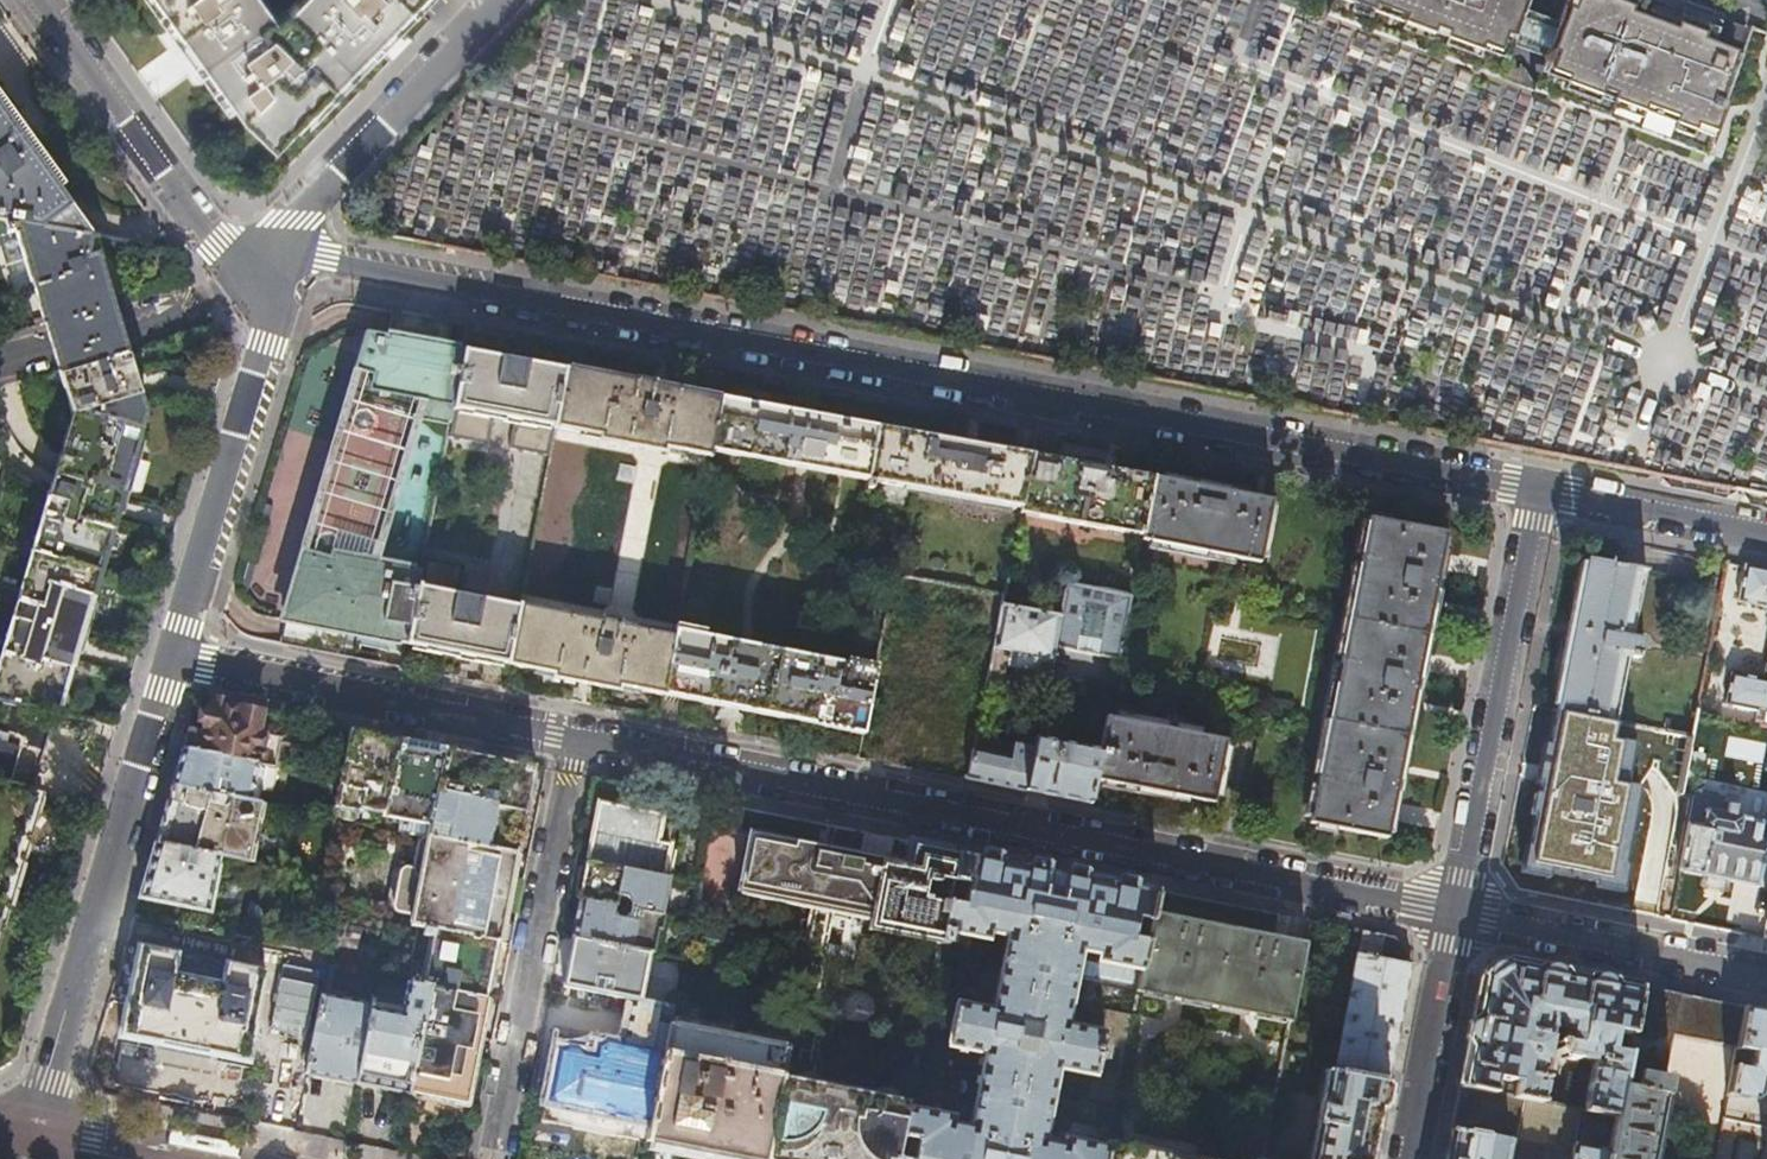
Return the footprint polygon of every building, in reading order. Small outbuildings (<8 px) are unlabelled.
[(293,8),(279,19),(265,0),(158,0),(159,1),(177,26),(184,20),(208,52),(223,72),(216,78),(246,119),(277,148),(295,128),(357,64),(417,1),(418,0),(301,0),(293,8)] [(1327,18),(1473,73),(1486,38),(1492,22),(1495,16),(1501,0),(1334,0),(1327,18)] [(1506,85),(1650,138),(1686,45),(1680,43),(1647,31),(1658,0),(1537,0),(1527,28),(1519,50),(1506,85)] [(1669,0),(1658,0),(1647,31),(1680,43),(1693,9),(1669,0)] [(1492,22),(1486,38),(1519,50),(1527,28),(1495,16),(1492,22)] [(94,235),(76,210),(52,176),(0,104),(0,218),(4,219),(94,235)] [(94,235),(4,219),(9,232),(17,230),(41,308),(51,342),(74,415),(4,647),(0,660),(0,701),(56,713),(58,713),(85,622),(130,472),(147,412),(119,321),(98,252),(90,255),(94,235)] [(455,408),(466,351),(413,341),(368,333),(361,371),(364,372),(285,621),(338,631),(407,645),(419,586),(455,408)] [(499,357),(466,351),(455,408),(556,428),(567,369),(520,361),(499,357)] [(611,377),(567,369),(556,428),(690,453),(711,457),(713,451),(723,398),(693,393),(654,385),(654,383),(638,380),(637,382),(611,377)] [(751,403),(723,398),(713,451),(867,480),(877,427),(816,416),(751,403)] [(905,432),(877,427),(867,480),(978,501),(1022,509),(1033,456),(1011,451),(923,435),(905,432)] [(1033,456),(1022,509),(1022,513),(1143,536),(1155,478),(1129,473),(1103,469),(1073,463),(1033,456)] [(1223,492),(1155,478),(1143,536),(1142,542),(1260,564),(1272,501),(1223,492)] [(1447,534),(1370,519),(1310,822),(1387,837),(1393,803),(1415,694),(1435,594),(1447,534)] [(1573,636),(1559,710),(1618,722),(1631,655),(1643,657),(1646,639),(1634,637),(1646,568),(1621,564),(1588,557),(1573,636)] [(1746,565),(1739,601),(1766,607),(1766,569),(1746,565)] [(1069,585),(1062,618),(1125,630),(1131,597),(1069,585)] [(419,586),(407,645),(461,655),(511,665),(522,607),(419,586)] [(1062,618),(1003,606),(1002,615),(1001,618),(989,681),(1004,684),(1010,652),(1054,660),(1056,648),(1062,618)] [(522,607),(511,665),(586,680),(608,684),(665,695),(676,637),(619,626),(620,623),(603,620),(602,623),(522,607)] [(1225,638),(1240,638),(1241,614),(1211,613),(1210,654),(1224,654),(1225,638)] [(1125,630),(1062,618),(1056,648),(1119,660),(1125,630)] [(676,637),(665,695),(726,708),(831,728),(864,735),(877,669),(678,631),(676,637)] [(1764,679),(1734,673),(1727,704),(1766,711),(1766,666),(1764,679)] [(0,701),(0,907),(12,860),(32,787),(37,788),(56,713),(0,701)] [(261,734),(265,714),(244,710),(213,704),(212,710),(206,713),(205,717),(204,723),(207,728),(206,734),(191,731),(187,753),(258,767),(259,767),(266,735),(261,734)] [(1101,752),(1095,782),(1159,794),(1214,805),(1226,741),(1108,717),(1101,752)] [(399,740),(352,731),(342,783),(337,809),(341,809),(340,811),(343,815),(353,817),(357,815),(358,813),(362,813),(362,811),(383,815),(399,740)] [(978,739),(970,781),(1028,792),(1036,751),(1015,747),(1013,758),(983,752),(985,740),(978,739)] [(1036,751),(1028,792),(1091,805),(1095,782),(1101,752),(1038,739),(1036,751)] [(445,749),(399,740),(383,815),(383,817),(400,821),(397,832),(427,838),(445,749)] [(535,766),(445,749),(427,838),(517,855),(527,808),(535,766)] [(250,803),(258,767),(187,753),(185,752),(174,788),(250,803)] [(260,805),(250,803),(174,788),(157,843),(220,856),(244,861),(248,862),(260,805)] [(1694,796),(1696,796),(1694,807),(1690,825),(1682,865),(1682,870),(1721,878),(1758,885),(1766,840),(1766,821),(1746,817),(1745,812),(1743,809),(1739,808),(1739,806),(1727,804),(1728,798),(1695,792),(1694,796)] [(671,877),(672,878),(684,818),(649,811),(601,801),(595,830),(589,860),(671,877)] [(912,842),(907,863),(820,847),(752,835),(741,892),(816,907),(805,960),(788,1048),(766,1158),(899,1158),(907,1120),(909,1109),(912,1095),(817,1075),(818,1070),(812,1064),(819,1026),(816,1018),(829,949),(904,964),(907,955),(938,961),(944,934),(960,851),(912,842)] [(517,855),(427,838),(411,925),(419,926),(497,942),(500,943),(508,900),(517,855)] [(220,856),(157,843),(136,917),(230,935),(244,861),(220,856)] [(960,851),(944,934),(988,942),(989,934),(1008,938),(994,1011),(958,1005),(949,1048),(985,1055),(970,1129),(951,1125),(952,1117),(909,1109),(907,1120),(899,1158),(1105,1158),(1107,1148),(1064,1140),(1062,1149),(1043,1145),(1054,1092),(1116,1104),(1133,1017),(1071,1004),(1081,951),(1100,955),(1098,964),(1142,972),(1153,914),(1158,891),(1060,871),(960,851)] [(671,877),(589,860),(585,879),(581,899),(663,916),(671,877)] [(661,931),(664,916),(663,916),(581,899),(577,920),(573,938),(651,954),(654,955),(659,931),(661,931)] [(1232,929),(1153,914),(1142,972),(1138,993),(1289,1023),(1305,943),(1232,929)] [(497,942),(419,926),(412,955),(416,956),(414,962),(411,961),(406,984),(409,985),(430,989),(485,999),(491,968),(497,942)] [(1364,932),(1336,1072),(1329,1071),(1311,1158),(1373,1158),(1412,963),(1396,938),(1381,935),(1364,932)] [(651,954),(573,938),(568,967),(564,985),(642,1002),(651,954)] [(267,972),(228,964),(180,954),(141,947),(130,998),(128,998),(120,1036),(182,1049),(250,1062),(258,1025),(256,1024),(267,972)] [(1631,1034),(1641,987),(1507,960),(1482,976),(1461,1086),(1492,1093),(1495,1079),(1515,1083),(1513,1097),(1526,1100),(1543,1103),(1547,1078),(1540,1076),(1544,1059),(1541,1058),(1550,1018),(1557,1019),(1558,1022),(1560,1024),(1562,1026),(1563,1026),(1564,1027),(1566,1027),(1568,1028),(1565,1042),(1561,1041),(1559,1050),(1564,1056),(1594,1062),(1583,1111),(1615,1117),(1621,1087),(1626,1062),(1627,1054),(1613,1051),(1617,1032),(1631,1034)] [(426,1007),(430,989),(409,985),(404,1006),(372,1001),(372,1004),(356,1083),(387,1089),(409,1093),(422,1026),(426,1007)] [(1641,987),(1631,1034),(1627,1054),(1626,1062),(1639,1065),(1634,1089),(1621,1087),(1615,1117),(1606,1158),(1653,1158),(1669,1080),(1663,1078),(1672,1036),(1737,1049),(1745,1008),(1641,987)] [(488,1000),(485,999),(430,989),(426,1007),(432,1008),(428,1027),(422,1026),(409,1093),(440,1099),(467,1104),(477,1056),(488,1000)] [(372,1004),(370,1003),(323,994),(307,1073),(332,1078),(356,1083),(372,1004)] [(676,1008),(643,1002),(633,1049),(558,1034),(552,1066),(545,1100),(595,1111),(653,1123),(672,1027),(676,1008)] [(1745,1008),(1737,1049),(1754,1052),(1749,1070),(1734,1067),(1728,1095),(1753,1100),(1759,1096),(1762,1084),(1766,1084),(1766,1012),(1745,1008)] [(672,1027),(653,1123),(650,1141),(710,1153),(742,1158),(766,1158),(788,1048),(672,1027)] [(1275,1097),(1282,1062),(1262,1058),(1255,1093),(1275,1097)] [(1495,1079),(1492,1093),(1513,1097),(1515,1083),(1495,1079)] [(1461,1086),(1446,1158),(1507,1158),(1510,1143),(1516,1144),(1526,1100),(1513,1097),(1492,1093),(1461,1086)] [(1615,1117),(1583,1111),(1580,1111),(1571,1158),(1606,1158),(1615,1117)] [(1105,1158),(1201,1158),(1109,1141),(1107,1148),(1105,1158)]
